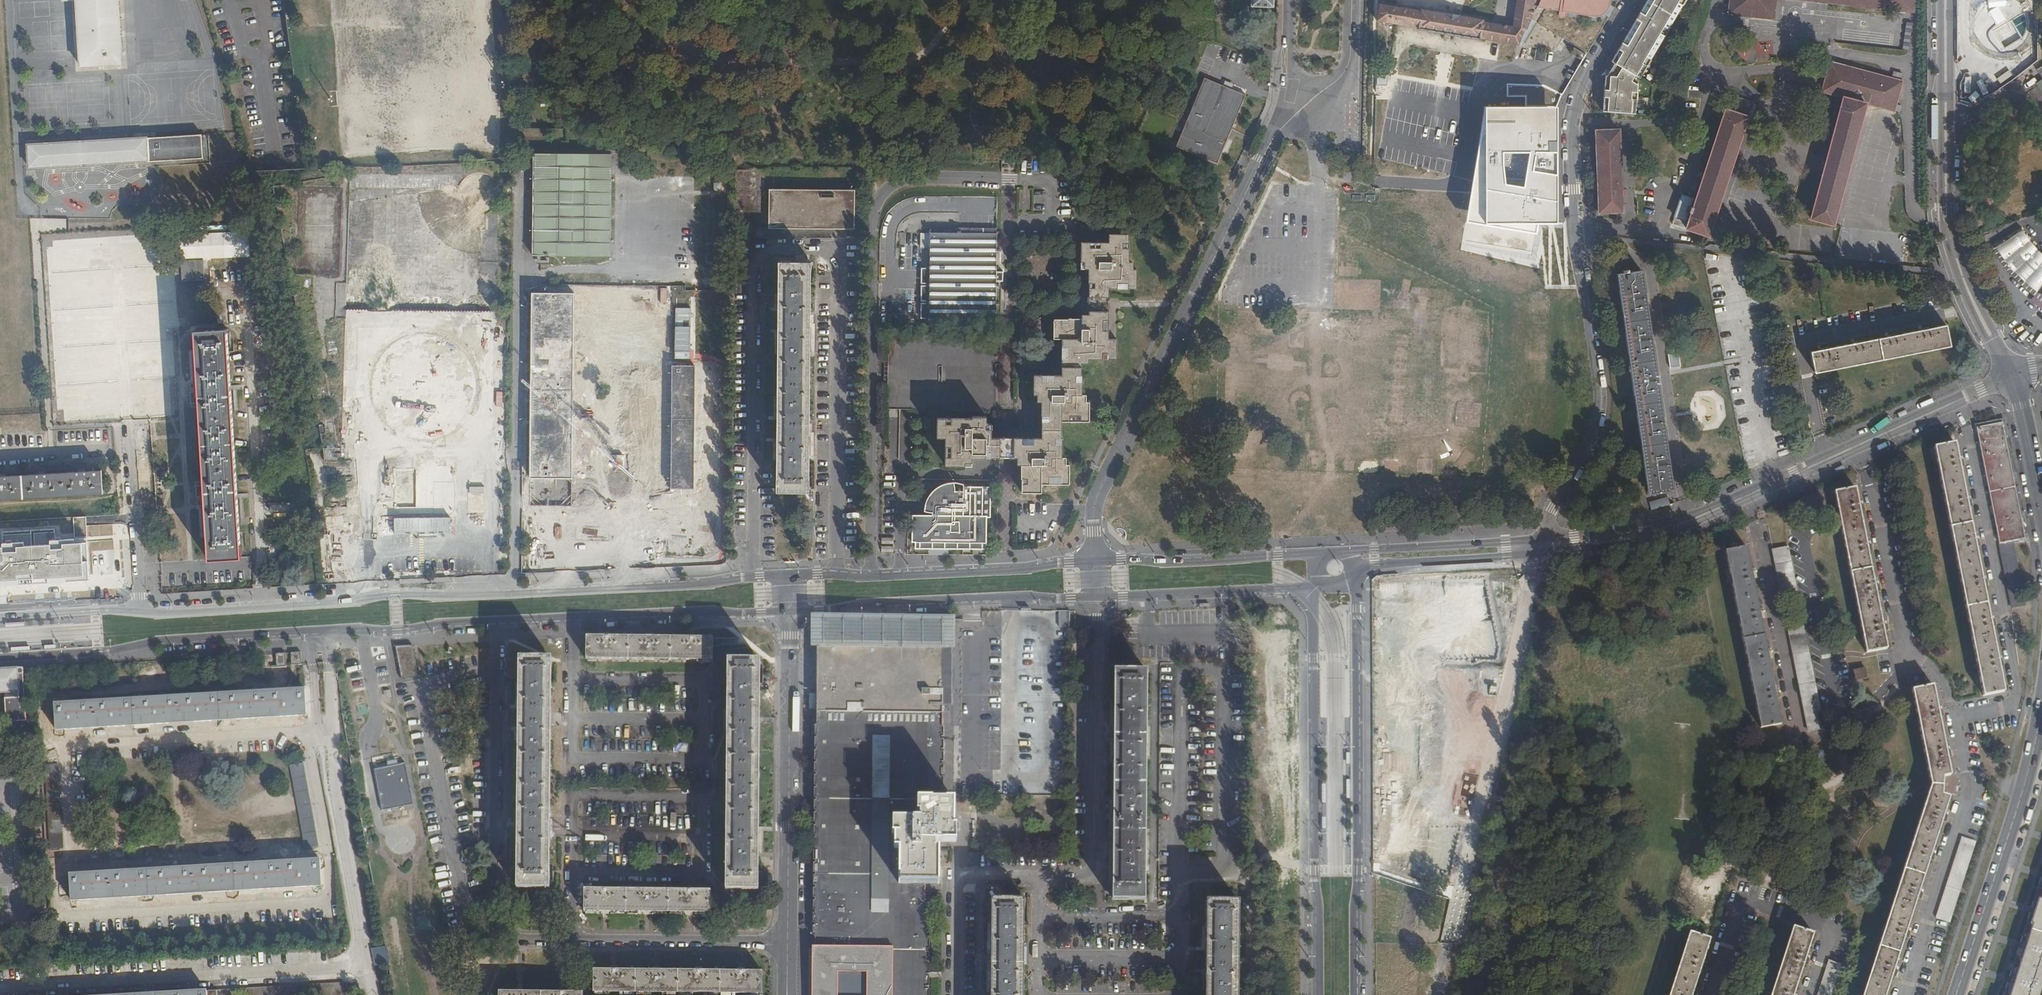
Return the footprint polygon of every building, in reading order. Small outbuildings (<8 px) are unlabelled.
[(118,0),(76,0),(80,67),(122,65),(118,0)] [(1525,45),(1531,48),(1537,49),(1535,60),(1545,62),(1547,53),(1539,51),(1539,49),(1556,52),(1564,39),(1587,51),(1618,0),(1516,0),(1512,26),(1511,26),(1483,21),(1483,20),(1420,9),(1420,10),(1379,4),(1376,21),(1410,26),(1417,28),(1417,29),(1480,41),(1480,39),(1518,46),(1520,42),(1525,45)] [(1639,86),(1632,82),(1635,77),(1640,80),(1687,0),(1649,0),(1611,64),(1615,66),(1607,79),(1605,79),(1605,80),(1603,111),(1636,114),(1639,86)] [(1775,0),(1730,0),(1729,13),(1773,18),(1775,0)] [(1913,12),(1914,0),(1805,0),(1913,12)] [(2012,52),(2020,48),(2026,41),(2029,33),(2030,24),(2029,16),(2024,8),(2018,2),(2014,0),(1989,0),(1987,1),(1981,5),(1977,11),(1974,18),(1973,25),(1974,33),(1977,40),(1982,47),(1988,51),(1996,54),(2004,54),(2012,52)] [(1910,47),(1911,21),(1904,21),(1903,47),(1910,47)] [(1586,55),(1575,48),(1572,54),(1583,61),(1586,55)] [(2006,60),(2015,71),(2027,61),(2019,50),(2006,60)] [(1195,72),(1215,81),(1223,61),(1204,53),(1195,72)] [(1842,97),(1810,218),(1833,225),(1866,103),(1894,111),(1902,81),(1900,81),(1902,74),(1894,72),(1892,79),(1830,62),(1822,91),(1842,97)] [(1377,75),(1376,84),(1387,85),(1387,76),(1377,75)] [(1204,82),(1175,149),(1216,167),(1244,99),(1231,93),(1224,90),(1204,82)] [(1224,90),(1231,93),(1233,87),(1226,84),(1224,90)] [(1708,236),(1752,103),(1729,95),(1695,199),(1681,194),(1671,224),(1708,236)] [(1552,106),(1477,107),(1453,226),(1529,237),(1531,224),(1553,224),(1552,172),(1552,149),(1552,106)] [(1623,212),(1619,130),(1596,131),(1599,213),(1623,212)] [(28,169),(148,162),(147,138),(26,144),(28,169)] [(1412,161),(1425,161),(1426,151),(1412,150),(1412,161)] [(533,154),(533,169),(610,169),(610,154),(533,154)] [(610,169),(533,169),(532,255),(609,256),(610,169)] [(765,170),(735,170),(734,220),(761,220),(761,212),(765,212),(765,170)] [(854,229),(854,190),(769,189),(769,228),(854,229)] [(2038,252),(2032,245),(2021,231),(1996,247),(2001,255),(2010,267),(2020,278),(2030,287),(2036,292),(2041,296),(2041,256),(2038,252)] [(171,260),(247,257),(246,233),(171,236),(171,260)] [(996,233),(956,233),(930,233),(929,319),(996,319),(996,233)] [(1042,438),(1014,438),(1006,438),(999,438),(991,437),(991,424),(986,424),(985,417),(972,417),(972,418),(937,418),(937,437),(945,438),(945,466),(964,466),(964,457),(998,457),(1006,457),(1014,457),(1022,457),(1022,492),(1040,493),(1041,484),(1069,485),(1069,465),(1060,465),(1061,431),(1061,421),(1089,422),(1089,402),(1080,402),(1081,367),(1081,359),(1116,359),(1117,339),(1108,339),(1109,311),(1109,304),(1109,297),(1109,289),(1136,289),(1136,270),(1128,269),(1128,235),(1109,234),(1109,243),(1081,243),(1081,262),(1089,262),(1088,297),(1088,303),(1088,311),(1088,319),(1054,319),(1053,339),(1062,339),(1062,367),(1061,375),(1033,375),(1033,394),(1042,394),(1042,431),(1042,438)] [(1474,241),(1452,240),(1452,252),(1462,252),(1461,262),(1478,263),(1479,244),(1474,244),(1474,241)] [(1355,271),(1355,260),(1345,260),(1345,270),(1355,271)] [(778,262),(776,485),(808,485),(810,262),(778,262)] [(1628,269),(1621,270),(1621,273),(1617,274),(1648,493),(1673,490),(1641,270),(1629,272),(1628,269)] [(1352,274),(1336,273),(1335,312),(1351,312),(1352,274)] [(1395,349),(1486,365),(1498,294),(1405,278),(1403,285),(1408,291),(1409,290),(1415,298),(1420,299),(1418,307),(1410,313),(1415,319),(1411,318),(1405,310),(1403,320),(1397,318),(1387,326),(1394,327),(1387,332),(1394,333),(1390,337),(1397,338),(1395,349)] [(573,293),(532,293),(531,478),(572,478),(573,293)] [(653,324),(652,361),(669,361),(670,324),(653,324)] [(1950,346),(1946,324),(1929,328),(1928,324),(1919,325),(1920,329),(1896,334),(1895,330),(1885,332),(1886,336),(1862,341),(1861,337),(1851,339),(1852,343),(1828,347),(1827,343),(1819,345),(1819,349),(1810,351),(1814,373),(1950,346)] [(230,380),(227,329),(195,331),(206,512),(209,559),(240,557),(241,557),(240,533),(237,481),(234,437),(230,380)] [(888,333),(888,363),(884,363),(884,380),(888,380),(887,409),(995,411),(996,335),(888,333)] [(1679,367),(1679,356),(1668,357),(1668,367),(1679,367)] [(671,488),(693,488),(694,366),(672,366),(671,488)] [(2018,544),(2029,541),(2017,482),(2004,419),(1976,424),(1977,428),(2001,423),(2024,538),(2018,540),(2018,544)] [(2001,423),(1977,428),(2012,608),(2026,605),(2014,540),(2018,540),(2024,538),(2001,423)] [(1957,456),(1954,443),(1934,447),(1984,696),(2004,691),(1999,664),(2002,664),(2000,655),(1996,655),(1990,624),(1994,624),(1992,616),(1988,617),(1982,585),(1986,584),(1984,575),(1980,576),(1974,546),(1978,545),(1976,536),(1972,536),(1966,505),(1970,504),(1968,495),(1964,496),(1958,465),(1962,464),(1960,455),(1957,456)] [(102,493),(112,492),(112,483),(101,484),(101,470),(85,471),(82,471),(42,474),(38,474),(5,476),(3,476),(0,476),(0,499),(102,493)] [(964,486),(964,488),(962,486),(958,486),(954,485),(950,486),(946,487),(942,488),(939,490),(936,492),(933,495),(930,499),(928,502),(926,508),(926,513),(933,514),(933,516),(913,515),(913,541),(916,542),(916,548),(985,549),(986,518),(989,518),(990,487),(964,486)] [(1607,489),(1608,499),(1617,498),(1616,487),(1607,489)] [(1860,510),(1862,510),(1861,501),(1858,501),(1855,488),(1835,492),(1866,652),(1887,648),(1883,630),(1887,629),(1884,620),(1881,620),(1875,590),(1878,589),(1877,581),(1874,582),(1867,551),(1870,550),(1868,541),(1866,542),(1860,510)] [(1648,501),(1650,509),(1669,505),(1667,497),(1648,501)] [(893,552),(893,537),(880,537),(881,552),(893,552)] [(1751,570),(1746,547),(1726,551),(1760,728),(1781,723),(1776,698),(1779,697),(1778,688),(1775,689),(1768,658),(1771,657),(1770,649),(1766,649),(1760,618),(1764,617),(1762,609),(1759,610),(1753,579),(1756,579),(1755,570),(1751,570)] [(1780,588),(1795,585),(1787,547),(1773,550),(1780,588)] [(919,647),(918,618),(902,618),(819,617),(806,617),(806,636),(806,648),(813,648),(897,647),(919,647)] [(813,648),(812,724),(815,937),(850,937),(850,949),(892,949),(892,994),(927,994),(928,898),(922,898),(922,892),(922,886),(922,880),(899,880),(899,848),(895,848),(895,834),(893,834),(893,820),(920,820),(920,813),(917,813),(917,799),(931,799),(931,801),(942,801),(943,705),(950,706),(952,647),(952,618),(918,618),(919,647),(897,647),(813,648)] [(1809,731),(1823,728),(1802,621),(1787,624),(1809,731)] [(587,659),(712,660),(712,639),(588,638),(587,659)] [(420,676),(414,646),(397,647),(402,679),(420,676)] [(292,654),(292,666),(302,665),(301,653),(292,654)] [(277,655),(277,668),(287,667),(286,654),(277,655)] [(518,884),(549,884),(551,660),(520,660),(518,884)] [(758,890),(759,667),(728,667),(727,890),(758,890)] [(1868,678),(1866,668),(1856,670),(1858,680),(1868,678)] [(20,692),(19,669),(0,670),(0,693),(20,692)] [(1114,671),(1113,894),(1145,894),(1146,671),(1114,671)] [(1932,686),(1921,688),(1912,690),(1931,784),(1863,994),(1884,994),(1891,975),(1894,975),(1897,966),(1894,965),(1904,935),(1907,936),(1909,928),(1906,927),(1916,897),(1919,898),(1922,889),(1919,888),(1928,859),(1931,860),(1934,851),(1931,850),(1941,820),(1944,821),(1946,813),(1943,811),(1948,796),(1941,794),(1942,776),(1950,774),(1946,755),(1950,755),(1947,746),(1944,746),(1938,716),(1942,715),(1940,707),(1936,707),(1932,686)] [(55,705),(57,731),(69,730),(112,727),(156,725),(199,722),(242,719),(285,717),(307,715),(305,690),(55,705)] [(290,766),(306,849),(319,847),(304,763),(290,766)] [(395,763),(371,767),(379,810),(411,805),(403,763),(395,765),(395,763)] [(64,849),(59,765),(45,766),(50,850),(64,849)] [(929,880),(938,880),(938,848),(934,848),(934,841),(942,841),(953,841),(953,826),(953,816),(954,799),(946,799),(946,801),(942,801),(931,801),(931,799),(917,799),(917,813),(920,813),(920,820),(893,820),(893,834),(895,834),(895,848),(899,848),(899,880),(922,880),(929,880)] [(1974,841),(1963,837),(1937,918),(1948,921),(1974,841)] [(70,876),(72,901),(85,900),(128,898),(171,895),(214,892),(257,890),(300,887),(322,886),(321,860),(70,876)] [(2004,994),(2040,994),(2041,994),(2041,874),(2004,994)] [(586,890),(585,911),(710,912),(710,891),(586,890)] [(990,994),(1023,994),(1024,899),(991,899),(990,994)] [(1205,994),(1238,994),(1239,901),(1206,900),(1205,994)] [(1792,994),(1802,964),(1806,966),(1809,957),(1805,955),(1812,934),(1793,927),(1771,994),(1796,994),(1792,994)] [(1699,968),(1702,969),(1705,960),(1702,959),(1709,939),(1689,933),(1669,994),(1691,994),(1699,968)] [(815,994),(838,994),(838,973),(868,973),(867,994),(892,994),(892,949),(850,949),(815,949),(815,994)] [(1842,965),(1830,961),(1818,994),(1832,994),(1842,965)] [(594,969),(594,992),(762,993),(762,971),(594,969)] [(344,983),(217,991),(217,994),(345,994),(344,983)]
